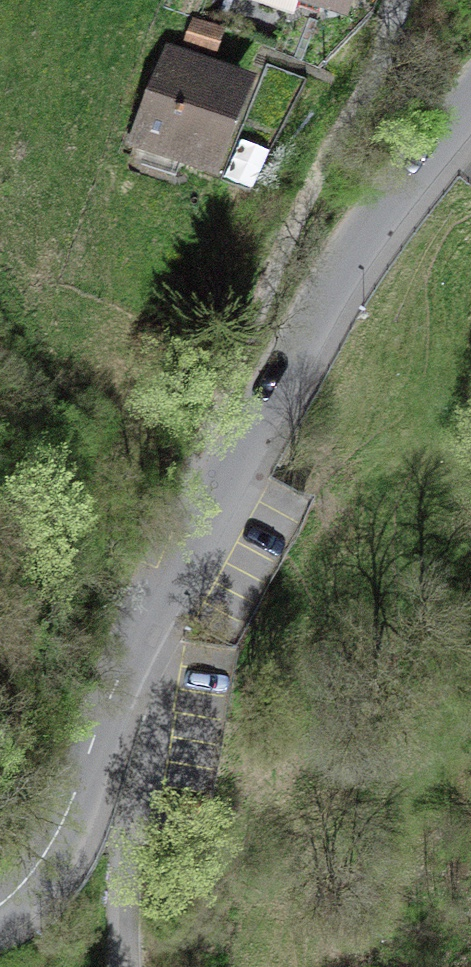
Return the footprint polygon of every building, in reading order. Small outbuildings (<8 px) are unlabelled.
[(385,13),(389,0),(336,0),(385,13)] [(280,78),(179,46),(147,147),(248,179),(280,78)]
